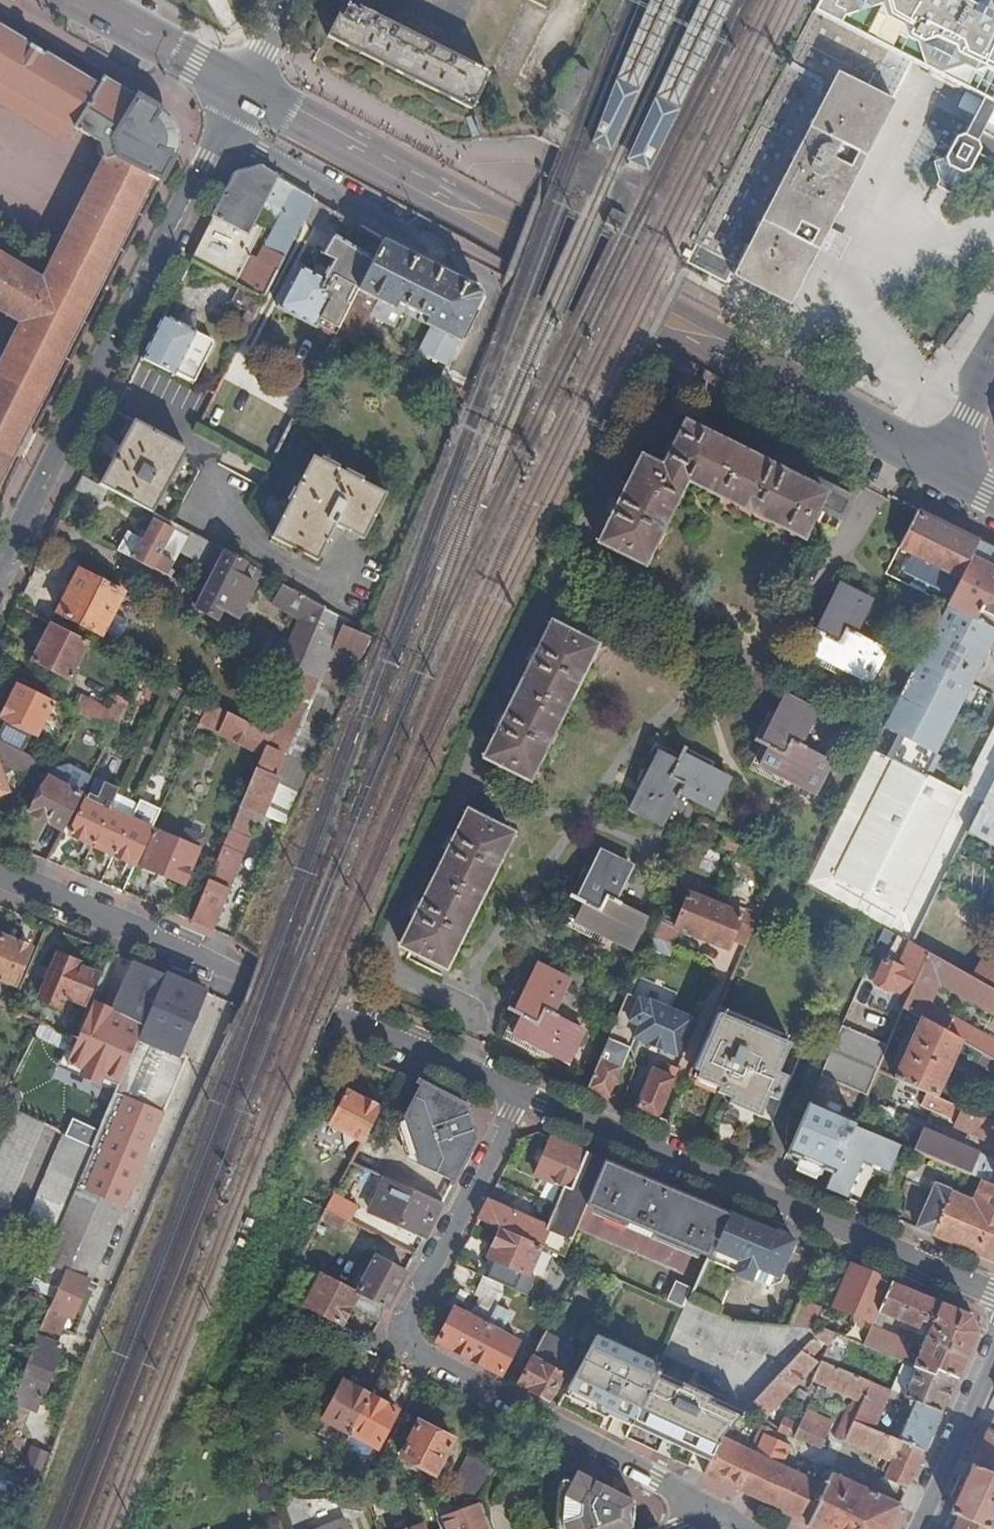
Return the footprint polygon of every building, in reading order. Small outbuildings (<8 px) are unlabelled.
[(552,0),(532,0),(548,8),(552,0)] [(608,84),(632,94),(676,0),(646,0),(608,84)] [(649,102),(672,113),(728,0),(695,0),(649,102)] [(818,9),(823,0),(800,0),(818,9)] [(917,63),(944,76),(967,87),(986,97),(993,101),(993,0),(823,0),(818,9),(917,63)] [(472,108),(490,74),(347,1),(329,36),(472,108)] [(902,119),(896,105),(917,63),(818,9),(697,244),(700,245),(690,265),(695,267),(731,285),(740,266),(743,267),(742,270),(797,297),(824,245),(846,202),(860,175),(880,163),(876,143),(891,140),(887,121),(902,119)] [(156,178),(162,181),(174,159),(172,159),(174,156),(172,155),(175,147),(176,140),(176,132),(173,124),(167,116),(163,111),(159,109),(159,108),(158,107),(158,106),(140,95),(139,97),(138,96),(136,98),(106,81),(107,80),(103,77),(101,81),(101,82),(98,87),(19,39),(0,28),(0,80),(75,124),(74,127),(102,143),(106,159),(44,282),(0,255),(0,308),(23,322),(0,368),(0,485),(156,178)] [(976,149),(993,114),(993,101),(986,97),(963,143),(976,149)] [(940,185),(942,187),(954,192),(957,186),(974,181),(971,170),(980,152),(976,149),(963,143),(957,140),(948,159),(937,162),(943,179),(940,185)] [(237,173),(192,260),(237,283),(267,225),(258,219),(262,210),(281,217),(246,287),(252,290),(265,264),(278,271),(306,217),(315,199),(273,173),(263,167),(237,173)] [(338,212),(315,199),(306,217),(333,232),(336,226),(332,224),(338,212)] [(323,319),(341,329),(385,241),(338,212),(332,224),(336,226),(333,232),(322,253),(334,259),(325,278),(301,264),(279,307),(318,328),(323,319)] [(482,298),(478,288),(433,265),(385,241),(341,329),(338,334),(356,344),(371,314),(395,327),(403,311),(396,308),(399,302),(430,318),(427,323),(433,326),(421,350),(449,365),(482,298)] [(232,302),(256,315),(265,297),(252,290),(246,287),(241,284),(232,302)] [(164,315),(143,358),(195,382),(215,344),(213,339),(164,315)] [(104,484),(110,488),(156,513),(189,447),(135,420),(104,484)] [(844,517),(857,493),(816,472),(810,484),(686,422),(664,467),(643,456),(600,542),(644,565),(688,479),(804,538),(821,505),(844,517)] [(362,543),(385,497),(312,460),(271,542),(296,554),(294,559),(301,562),(303,558),(316,564),(334,529),(362,543)] [(84,474),(77,489),(102,503),(110,488),(104,484),(84,474)] [(948,523),(920,509),(905,538),(923,548),(920,555),(964,578),(983,541),(948,523)] [(130,532),(121,550),(173,577),(176,571),(172,569),(174,563),(161,556),(169,541),(206,561),(215,544),(177,524),(175,528),(156,518),(145,540),(130,532)] [(983,541),(964,578),(950,604),(887,727),(938,753),(993,643),(993,546),(983,541)] [(240,617),(262,571),(215,544),(206,561),(203,567),(215,573),(198,607),(220,618),(224,609),(240,617)] [(104,634),(126,592),(81,570),(60,611),(104,634)] [(856,633),(874,599),(841,583),(816,631),(829,638),(819,656),(876,685),(892,652),(856,633)] [(300,669),(327,607),(285,584),(276,603),(302,616),(291,642),(261,627),(252,644),(287,662),(300,669)] [(194,920),(215,929),(244,854),(242,853),(256,821),(260,823),(335,650),(355,658),(366,633),(346,625),(348,619),(327,607),(300,669),(288,697),(273,733),(265,752),(194,920)] [(531,778),(598,643),(553,621),(486,756),(531,778)] [(80,659),(89,642),(53,624),(34,660),(70,678),(78,664),(84,667),(86,662),(80,659)] [(362,660),(373,636),(366,633),(355,658),(362,660)] [(275,692),(288,697),(300,669),(287,662),(275,692)] [(53,700),(21,684),(12,700),(10,699),(2,716),(5,718),(32,731),(36,734),(53,700)] [(818,794),(835,761),(803,744),(820,710),(788,693),(763,743),(771,747),(762,765),(818,794)] [(85,716),(116,731),(131,703),(119,697),(112,711),(82,696),(74,711),(85,716)] [(203,722),(265,752),(273,733),(212,703),(203,722)] [(23,752),(32,731),(5,718),(0,728),(0,741),(23,752)] [(938,753),(887,727),(876,749),(926,775),(938,753)] [(942,884),(951,866),(958,852),(968,832),(993,780),(993,734),(965,792),(963,791),(962,794),(926,775),(876,749),(808,882),(886,927),(913,942),(942,884)] [(24,789),(39,760),(23,752),(0,741),(0,765),(4,761),(18,768),(11,783),(24,789)] [(715,810),(732,777),(683,751),(679,760),(660,750),(631,807),(664,824),(680,792),(715,810)] [(9,791),(0,769),(0,795),(9,791)] [(281,815),(287,818),(304,778),(300,776),(281,815)] [(51,820),(67,828),(84,795),(82,794),(50,777),(45,788),(40,786),(37,791),(42,793),(32,812),(51,822),(51,820)] [(72,833),(94,844),(118,793),(121,788),(98,777),(72,833)] [(968,832),(993,846),(993,780),(968,832)] [(94,844),(116,854),(132,818),(139,803),(136,801),(118,793),(94,844)] [(11,812),(0,807),(0,834),(11,812)] [(447,967),(514,832),(469,809),(402,945),(447,967)] [(116,854),(138,864),(157,823),(151,820),(149,826),(132,818),(116,854)] [(186,883),(205,838),(188,830),(183,842),(158,832),(143,866),(186,883)] [(617,901),(635,866),(603,849),(578,898),(587,902),(578,921),(633,949),(649,917),(617,901)] [(962,871),(968,858),(958,852),(951,866),(962,871)] [(676,886),(655,935),(675,944),(681,928),(731,948),(735,939),(748,944),(761,914),(730,901),(733,893),(722,889),(716,902),(676,886)] [(886,927),(881,937),(894,943),(887,959),(886,958),(876,980),(878,985),(888,989),(893,986),(911,994),(929,951),(913,942),(886,927)] [(973,976),(985,953),(943,929),(930,952),(973,976)] [(2,935),(0,940),(0,977),(16,983),(31,947),(2,935)] [(973,976),(930,952),(929,951),(911,994),(905,1006),(922,1015),(961,1039),(986,1053),(993,1058),(993,1040),(930,1001),(939,979),(993,1010),(993,988),(973,976)] [(993,988),(993,956),(986,951),(985,953),(973,976),(993,988)] [(84,962),(58,953),(40,996),(61,1005),(66,994),(85,1002),(97,973),(83,966),(84,962)] [(178,1054),(205,990),(195,986),(134,960),(114,1010),(145,1024),(138,1039),(133,1036),(130,1043),(135,1045),(130,1059),(123,1056),(120,1063),(127,1066),(93,1146),(55,1234),(43,1259),(94,1279),(186,1057),(178,1054)] [(571,1062),(588,1030),(556,1013),(573,979),(539,962),(514,1012),(522,1016),(514,1033),(571,1062)] [(630,993),(611,1038),(633,1047),(637,1037),(679,1054),(693,1018),(651,1000),(650,1001),(630,993)] [(720,1011),(696,1066),(724,1078),(719,1091),(747,1102),(749,1096),(764,1102),(768,1091),(777,1096),(781,1086),(772,1082),(789,1041),(720,1011)] [(896,1076),(929,1091),(937,1094),(961,1039),(922,1015),(896,1076)] [(843,1025),(822,1073),(835,1079),(856,1030),(843,1025)] [(856,1030),(835,1079),(868,1093),(879,1068),(889,1043),(868,1034),(867,1035),(856,1030)] [(611,1038),(590,1087),(610,1095),(623,1066),(625,1066),(633,1047),(611,1038)] [(986,1053),(980,1064),(993,1072),(993,1058),(986,1053)] [(199,1091),(212,1064),(207,1062),(194,1088),(199,1091)] [(655,1067),(637,1107),(658,1116),(680,1067),(670,1062),(665,1072),(655,1067)] [(421,1084),(400,1072),(386,1099),(407,1109),(404,1116),(419,1165),(454,1182),(476,1140),(468,1106),(442,1092),(422,1082),(421,1084)] [(937,1094),(929,1091),(923,1104),(959,1119),(957,1125),(993,1141),(993,1138),(993,1120),(937,1094)] [(364,1140),(381,1109),(348,1092),(332,1123),(364,1140)] [(811,1100),(788,1152),(802,1157),(824,1105),(811,1100)] [(802,1157),(835,1171),(855,1123),(857,1120),(824,1105),(802,1157)] [(41,1120),(17,1108),(0,1143),(0,1203),(41,1120)] [(835,1171),(827,1188),(850,1198),(866,1163),(892,1173),(904,1145),(855,1123),(835,1171)] [(993,1185),(993,1153),(991,1152),(989,1157),(974,1150),(973,1152),(925,1129),(916,1150),(983,1180),(993,1185)] [(26,1219),(55,1234),(93,1146),(68,1133),(26,1219)] [(606,1159),(552,1137),(536,1176),(565,1188),(549,1226),(489,1200),(480,1218),(501,1227),(541,1245),(566,1256),(588,1204),(606,1159)] [(318,1164),(344,1178),(353,1162),(359,1149),(351,1145),(344,1159),(325,1150),(318,1164)] [(646,1176),(606,1159),(588,1204),(710,1255),(731,1212),(646,1176)] [(431,1224),(442,1203),(388,1178),(371,1210),(425,1236),(431,1224)] [(920,1227),(951,1240),(993,1259),(993,1185),(983,1180),(974,1201),(937,1185),(920,1227)] [(334,1197),(328,1208),(346,1217),(352,1207),(334,1197)] [(328,1208),(327,1210),(323,1218),(345,1230),(350,1220),(346,1217),(328,1208)] [(786,1236),(731,1212),(710,1255),(694,1288),(688,1300),(718,1312),(735,1273),(750,1280),(757,1263),(780,1274),(791,1248),(786,1236)] [(541,1245),(501,1227),(490,1256),(530,1273),(541,1245)] [(403,1280),(407,1272),(377,1256),(359,1292),(388,1308),(403,1280)] [(314,1269),(300,1261),(296,1269),(310,1277),(314,1269)] [(892,1281),(853,1264),(836,1306),(875,1323),(892,1281)] [(29,1366),(19,1390),(44,1399),(65,1345),(55,1342),(66,1313),(76,1317),(91,1279),(65,1270),(54,1298),(56,1299),(29,1366)] [(359,1292),(323,1273),(307,1304),(343,1323),(351,1308),(380,1323),(388,1308),(359,1292)] [(508,1285),(481,1274),(473,1287),(500,1299),(508,1285)] [(45,1282),(34,1277),(30,1286),(40,1291),(45,1282)] [(688,1300),(694,1288),(676,1281),(668,1302),(684,1309),(688,1300)] [(892,1281),(875,1323),(884,1324),(889,1316),(912,1325),(910,1330),(919,1333),(924,1321),(933,1325),(928,1336),(919,1357),(911,1354),(913,1347),(904,1343),(905,1340),(873,1326),(865,1345),(918,1367),(934,1374),(937,1369),(956,1378),(958,1379),(979,1332),(974,1316),(932,1298),(892,1281)] [(668,1302),(625,1282),(611,1310),(670,1339),(676,1326),(684,1309),(668,1302)] [(802,1298),(790,1325),(814,1327),(822,1306),(802,1298)] [(736,1321),(718,1312),(688,1300),(684,1309),(676,1326),(738,1352),(739,1348),(751,1353),(752,1348),(765,1354),(767,1348),(779,1354),(788,1366),(824,1328),(814,1327),(790,1325),(736,1321)] [(455,1308),(438,1340),(470,1357),(487,1325),(455,1308)] [(924,1321),(919,1333),(928,1336),(933,1325),(924,1321)] [(487,1325),(470,1357),(493,1369),(502,1374),(519,1342),(487,1325)] [(836,1333),(824,1328),(788,1366),(754,1403),(768,1417),(818,1361),(813,1358),(824,1344),(830,1346),(836,1333)] [(576,1349),(545,1331),(518,1382),(542,1395),(549,1398),(576,1349)] [(657,1362),(636,1353),(607,1415),(628,1426),(657,1362)] [(815,1380),(856,1396),(864,1400),(871,1382),(823,1363),(822,1362),(815,1380)] [(714,1454),(722,1436),(745,1411),(672,1377),(660,1371),(662,1368),(659,1366),(636,1417),(714,1454)] [(948,1396),(956,1378),(937,1369),(934,1374),(918,1367),(907,1397),(913,1399),(942,1412),(948,1396)] [(351,1433),(371,1395),(344,1381),(324,1418),(351,1433)] [(875,1428),(892,1391),(871,1382),(864,1400),(857,1419),(875,1428)] [(397,1409),(371,1395),(351,1433),(377,1447),(397,1409)] [(934,1431),(942,1412),(913,1399),(911,1405),(915,1407),(900,1438),(926,1450),(934,1431)] [(455,1440),(421,1421),(403,1456),(437,1474),(455,1440)] [(993,1422),(986,1438),(974,1465),(993,1474),(993,1423),(993,1422)] [(481,1498),(496,1469),(470,1456),(449,1496),(481,1498)] [(974,1465),(964,1489),(953,1513),(991,1528),(993,1528),(993,1474),(974,1465)] [(633,1526),(636,1501),(579,1471),(565,1495),(564,1521),(567,1528),(627,1528),(633,1526)] [(484,1504),(444,1517),(448,1528),(492,1528),(484,1504)] [(953,1513),(946,1528),(991,1528),(953,1513)] [(348,1519),(323,1528),(352,1528),(348,1519)]
